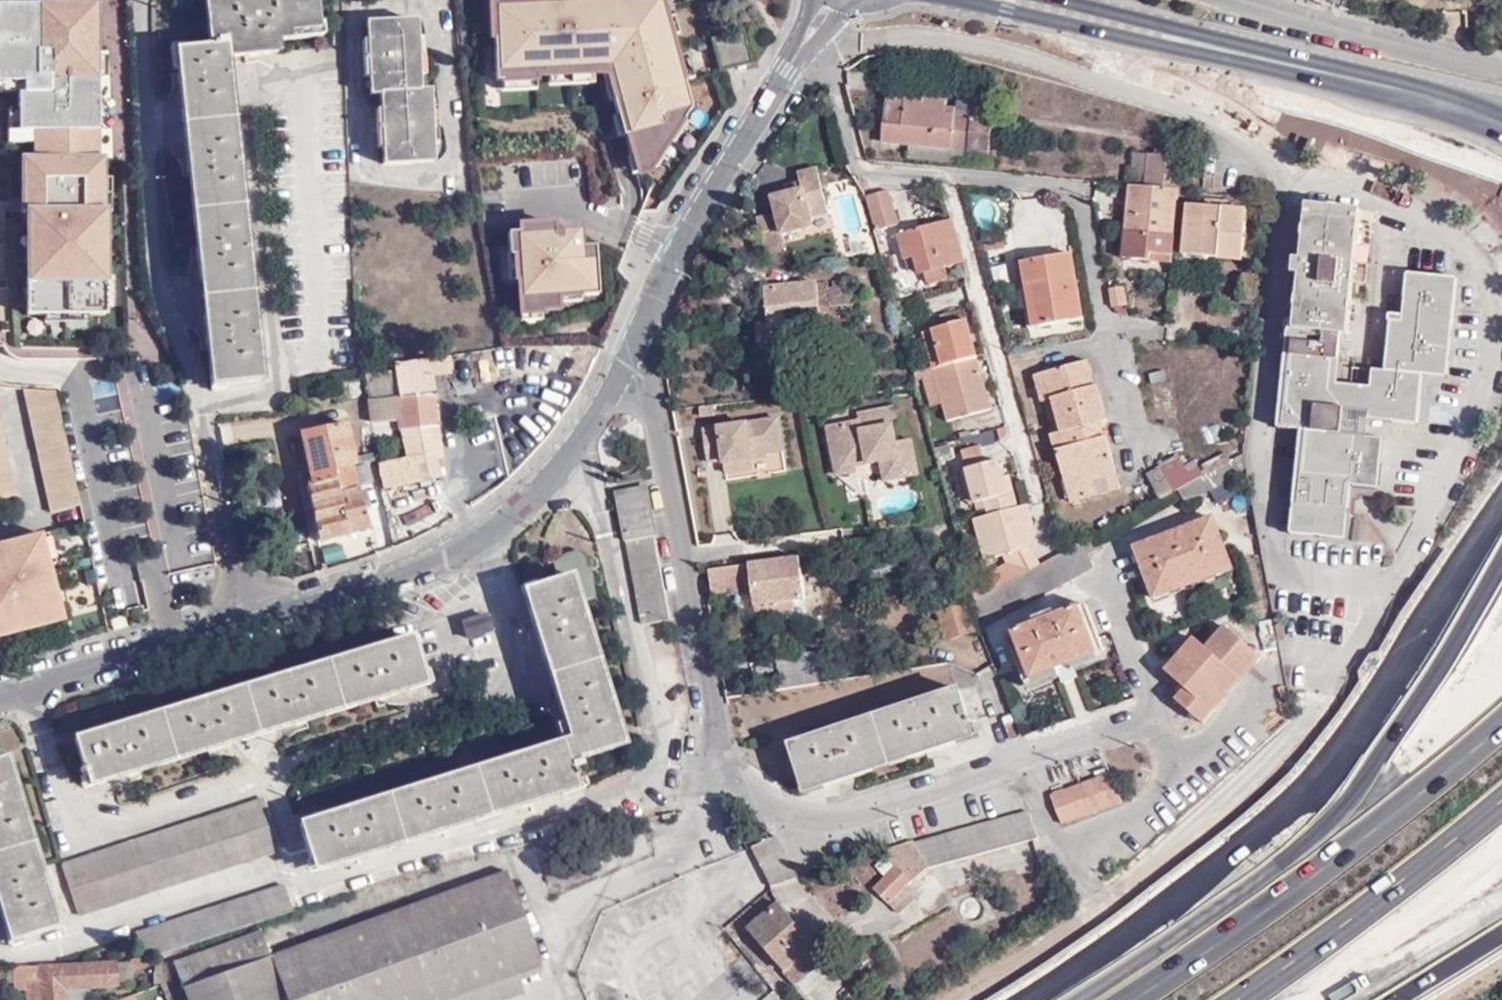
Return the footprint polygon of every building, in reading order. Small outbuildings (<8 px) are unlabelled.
[(313,0),(204,0),(209,47),(176,50),(183,122),(192,121),(194,137),(195,156),(188,156),(193,202),(201,201),(203,218),(204,234),(198,235),(202,281),(210,280),(212,299),(213,317),(207,318),(212,368),(218,368),(220,386),(262,381),(253,294),(245,213),(237,133),(229,60),(279,55),(278,42),(290,41),(289,32),(316,29),(313,0)] [(497,17),(503,17),(504,37),(496,37),(498,81),(537,79),(537,75),(607,71),(613,74),(620,98),(614,100),(619,118),(622,117),(635,163),(660,157),(670,140),(667,125),(681,122),(690,109),(665,8),(655,10),(654,13),(646,8),(649,4),(649,0),(626,0),(626,1),(544,5),(543,0),(497,0),(497,17)] [(24,82),(24,92),(18,92),(18,130),(34,131),(34,159),(22,159),(23,179),(35,180),(35,213),(28,213),(27,230),(36,231),(37,246),(27,247),(28,315),(44,315),(44,310),(87,310),(87,315),(103,315),(104,213),(97,213),(98,77),(95,77),(95,3),(0,4),(0,82),(24,82)] [(414,22),(361,25),(365,100),(375,99),(378,170),(430,168),(427,93),(417,94),(414,22)] [(743,33),(711,39),(719,72),(751,65),(743,33)] [(887,99),(883,142),(989,153),(991,121),(955,117),(955,116),(945,115),(946,105),(887,99)] [(1178,191),(1181,158),(1132,154),(1131,174),(1145,175),(1144,187),(1175,190),(1178,191)] [(1192,191),(1195,160),(1181,158),(1178,191),(1189,191),(1192,191)] [(775,218),(755,222),(759,244),(764,258),(773,266),(779,268),(789,267),(781,236),(811,229),(809,218),(826,214),(815,172),(797,177),(801,193),(771,200),(775,218)] [(1174,238),(1177,198),(1178,191),(1175,190),(1144,187),(1129,186),(1122,257),(1152,260),(1154,235),(1174,238)] [(1189,199),(1189,191),(1178,191),(1177,198),(1189,199)] [(898,224),(889,192),(867,198),(876,229),(898,224)] [(1190,207),(1188,230),(1244,236),(1246,212),(1233,210),(1233,204),(1206,200),(1205,209),(1190,207)] [(1355,282),(1357,264),(1362,210),(1309,204),(1303,246),(1298,245),(1294,290),(1300,290),(1296,330),(1291,330),(1281,430),(1304,432),(1294,537),(1347,543),(1355,488),(1380,490),(1386,440),(1371,438),(1372,423),(1420,426),(1425,377),(1449,377),(1459,279),(1410,274),(1404,324),(1394,323),(1389,373),(1376,372),(1374,388),(1340,386),(1330,385),(1331,377),(1336,371),(1342,370),(1344,354),(1345,336),(1349,337),(1355,282)] [(952,221),(949,222),(899,235),(906,258),(915,256),(918,267),(919,273),(925,273),(927,282),(948,276),(945,267),(961,262),(963,262),(952,221)] [(521,235),(509,236),(510,255),(515,254),(519,313),(556,310),(555,294),(578,292),(578,297),(597,296),(594,248),(580,248),(579,232),(552,234),(553,244),(544,245),(544,233),(539,233),(538,226),(520,227),(521,235)] [(1244,236),(1188,230),(1186,244),(1242,250),(1244,236)] [(1154,235),(1152,260),(1172,263),(1174,238),(1154,235)] [(901,272),(895,252),(886,255),(891,275),(901,272)] [(1034,285),(1039,327),(1084,320),(1073,255),(1023,263),(1025,286),(1034,285)] [(909,270),(918,267),(915,256),(906,258),(909,270)] [(1369,264),(1357,264),(1355,282),(1368,284),(1369,264)] [(871,289),(870,282),(863,282),(864,290),(871,289)] [(764,288),(769,326),(768,329),(822,322),(823,320),(829,319),(830,322),(855,320),(851,291),(819,294),(818,283),(764,288)] [(1029,329),(1039,327),(1034,285),(1025,286),(1022,286),(1029,329)] [(947,328),(933,331),(938,353),(929,355),(935,376),(943,405),(947,422),(991,412),(966,323),(964,323),(961,314),(944,317),(947,328)] [(768,329),(769,326),(756,327),(758,352),(772,350),(768,329)] [(938,353),(933,331),(923,334),(929,355),(938,353)] [(1352,343),(1349,337),(1345,336),(1344,354),(1347,353),(1352,349),(1352,343)] [(395,366),(396,373),(398,397),(434,393),(431,363),(395,366)] [(1057,451),(1065,480),(1077,477),(1080,486),(1115,476),(1105,438),(1103,438),(1099,423),(1106,422),(1097,387),(1094,388),(1087,363),(1046,373),(1053,399),(1062,432),(1067,449),(1057,451)] [(1330,385),(1340,386),(1342,370),(1336,371),(1331,377),(1330,385)] [(396,373),(367,375),(369,400),(371,399),(395,397),(398,397),(396,373)] [(1053,399),(1046,373),(1036,376),(1043,401),(1053,399)] [(934,407),(943,405),(935,376),(927,379),(934,407)] [(80,505),(56,391),(22,389),(49,512),(80,505)] [(395,397),(371,399),(373,420),(399,418),(400,429),(430,426),(437,425),(434,393),(398,397),(395,397)] [(828,428),(833,460),(841,459),(851,466),(854,466),(880,461),(885,479),(917,473),(909,440),(894,442),(893,435),(891,426),(897,425),(893,407),(856,414),(858,422),(828,428)] [(723,461),(723,463),(752,459),(767,457),(766,453),(782,452),(777,421),(701,432),(707,462),(723,461)] [(300,434),(311,486),(335,480),(333,469),(352,466),(354,465),(345,424),(300,434)] [(436,478),(430,426),(400,429),(406,481),(436,478)] [(14,496),(0,428),(0,499),(14,496)] [(1053,435),(1057,451),(1067,449),(1062,432),(1053,435)] [(968,501),(974,499),(964,466),(985,460),(980,442),(955,449),(968,501)] [(948,446),(933,450),(935,460),(951,456),(948,446)] [(1201,477),(1231,461),(1227,453),(1197,469),(1201,477)] [(1001,552),(1025,546),(1029,545),(1024,523),(1030,522),(1031,522),(1025,501),(1015,505),(1010,489),(1009,489),(1005,490),(1001,473),(997,457),(985,460),(964,466),(974,499),(974,501),(976,507),(984,506),(986,512),(973,515),(983,557),(1001,552)] [(1162,467),(1173,492),(1178,489),(1201,477),(1197,469),(1194,463),(1184,468),(1179,457),(1161,466),(1162,467)] [(752,459),(723,463),(725,473),(753,469),(752,459)] [(841,459),(833,460),(837,474),(855,472),(854,466),(851,466),(841,459)] [(1242,475),(1234,460),(1231,461),(1201,477),(1178,489),(1185,504),(1242,475)] [(335,480),(311,486),(309,486),(320,540),(366,530),(352,466),(333,469),(335,480)] [(1148,474),(1161,498),(1173,492),(1162,467),(1148,474)] [(1005,490),(1009,489),(1006,472),(1001,473),(1005,490)] [(1077,477),(1065,480),(1072,504),(1119,490),(1115,476),(1080,486),(1077,477)] [(655,535),(645,487),(617,493),(625,542),(627,542),(655,535)] [(1233,570),(1213,517),(1135,547),(1153,599),(1233,570)] [(1024,523),(1029,545),(1035,543),(1032,535),(1030,522),(1024,523)] [(46,535),(38,537),(46,567),(53,564),(46,535)] [(326,562),(367,552),(363,535),(321,545),(326,562)] [(655,535),(627,542),(643,624),(671,619),(655,535)] [(38,537),(0,547),(0,630),(2,629),(1,624),(27,617),(29,622),(58,614),(46,567),(38,537)] [(1029,571),(1036,567),(1025,546),(1001,552),(1007,564),(1022,558),(1029,571)] [(553,559),(558,580),(570,577),(578,602),(594,598),(587,556),(580,551),(553,559)] [(988,575),(995,589),(1029,571),(1022,558),(1007,564),(988,575)] [(753,592),(754,605),(794,601),(805,600),(800,559),(710,570),(712,596),(753,592)] [(549,674),(596,660),(578,602),(570,577),(558,580),(529,589),(534,606),(528,607),(549,674)] [(794,601),(754,605),(754,613),(795,609),(794,601)] [(975,632),(966,606),(938,615),(945,641),(975,632)] [(1031,680),(1057,670),(1072,665),(1099,656),(1080,607),(1014,633),(1031,680)] [(58,614),(29,622),(27,617),(1,624),(2,629),(0,630),(0,636),(60,620),(58,614)] [(489,632),(485,616),(463,623),(467,638),(489,632)] [(1208,650),(1198,641),(1168,674),(1188,692),(1179,703),(1205,726),(1263,660),(1227,628),(1208,650)] [(409,639),(328,663),(341,708),(406,688),(404,681),(419,676),(409,639)] [(772,661),(776,689),(829,681),(828,654),(772,661)] [(569,739),(575,759),(622,745),(596,660),(549,674),(569,739)] [(341,708),(328,663),(242,689),(249,714),(256,734),(341,708)] [(1072,665),(1057,670),(1062,683),(1077,677),(1072,665)] [(249,714),(242,689),(157,714),(171,759),(256,734),(249,714)] [(961,691),(878,718),(892,765),(956,744),(954,737),(973,731),(961,691)] [(171,759),(157,714),(75,739),(87,776),(102,771),(105,779),(171,759)] [(892,765),(878,718),(794,745),(806,785),(825,779),(827,786),(892,765)] [(473,769),(486,815),(557,794),(556,787),(571,782),(567,769),(577,765),(575,759),(569,739),(473,769)] [(29,843),(5,760),(0,761),(0,852),(29,843)] [(385,797),(400,842),(486,815),(473,769),(385,797)] [(1122,800),(1112,773),(1052,795),(1063,822),(1122,800)] [(399,842),(400,842),(385,797),(299,823),(312,862),(330,856),(332,864),(399,842)] [(263,799),(63,864),(78,914),(280,850),(263,799)] [(929,868),(1039,839),(1029,812),(916,843),(929,868)] [(752,849),(757,860),(772,889),(795,881),(798,879),(777,837),(752,849)] [(904,888),(929,868),(916,843),(914,840),(882,851),(896,868),(873,888),(887,903),(904,888)] [(0,852),(0,909),(4,923),(10,922),(17,941),(56,930),(29,843),(0,852)] [(341,999),(503,999),(522,993),(517,973),(540,965),(506,871),(318,939),(341,999)] [(795,881),(772,889),(782,902),(780,903),(810,940),(830,923),(795,881)] [(144,958),(292,910),(284,884),(136,933),(144,958)] [(912,896),(904,888),(887,903),(895,911),(912,896)] [(663,891),(629,905),(637,925),(671,911),(663,891)] [(725,923),(748,908),(741,897),(717,912),(725,923)] [(810,940),(780,903),(748,930),(795,985),(826,959),(810,940)] [(717,916),(695,929),(732,991),(754,978),(717,916)] [(611,966),(622,932),(603,926),(592,960),(611,966)] [(175,961),(183,987),(270,956),(260,930),(175,961)] [(286,999),(341,999),(318,939),(270,956),(286,999)] [(270,956),(183,987),(188,999),(286,999),(270,956)] [(28,986),(28,999),(89,999),(89,988),(118,986),(118,982),(132,983),(131,969),(142,969),(142,960),(130,961),(130,963),(16,969),(17,986),(28,986)] [(600,999),(623,999),(614,978),(594,986),(600,999)]
